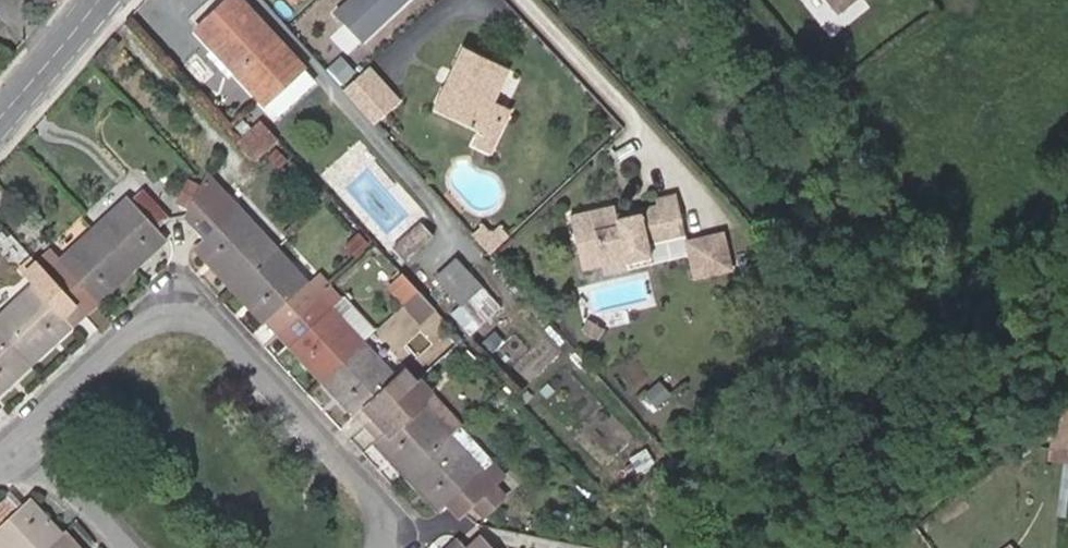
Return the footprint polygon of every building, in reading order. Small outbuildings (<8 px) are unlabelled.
[(198,30),(275,114),(313,78),(242,0),(231,0),(198,30)] [(359,42),(404,0),(348,0),(333,15),(359,42)] [(838,11),(853,0),(829,0),(838,11)] [(487,114),(503,122),(508,111),(491,103),(507,72),(461,49),(431,110),(476,132),(478,133),(487,114)] [(342,92),(373,126),(400,101),(369,67),(342,92)] [(487,154),(494,140),(503,122),(487,114),(478,133),(476,132),(470,146),(482,152),(487,154)] [(262,154),(277,140),(260,122),(250,131),(243,123),(235,129),(243,138),(237,144),(254,162),(262,154)] [(233,289),(276,248),(207,174),(205,176),(199,187),(188,208),(183,217),(190,226),(202,238),(198,242),(193,246),(233,289)] [(178,202),(188,208),(199,187),(187,182),(178,202)] [(92,229),(131,272),(166,240),(157,230),(169,218),(143,189),(130,201),(126,197),(92,229)] [(635,210),(631,217),(611,220),(610,215),(609,207),(564,214),(571,252),(591,249),(593,263),(594,270),(595,275),(620,271),(618,263),(642,259),(640,247),(678,240),(672,198),(651,202),(652,208),(635,210)] [(611,220),(631,217),(635,210),(610,215),(611,220)] [(420,222),(393,247),(405,260),(431,236),(420,222)] [(468,232),(487,253),(506,234),(496,222),(488,228),(483,229),(478,223),(468,232)] [(110,291),(131,272),(92,229),(57,262),(48,252),(37,263),(75,305),(87,294),(96,304),(110,291)] [(717,239),(679,246),(686,283),(724,277),(717,239)] [(308,283),(276,248),(233,289),(236,292),(265,323),(277,313),(288,325),(329,287),(332,284),(320,272),(308,283)] [(591,249),(571,252),(573,265),(593,263),(591,249)] [(436,277),(462,306),(482,288),(456,259),(436,277)] [(644,267),(642,259),(618,263),(620,271),(644,267)] [(37,263),(35,261),(22,273),(32,284),(0,315),(0,332),(30,366),(72,328),(62,317),(75,305),(37,263)] [(402,306),(418,291),(403,275),(387,288),(402,306)] [(340,299),(329,287),(288,325),(299,337),(287,348),(320,383),(363,343),(330,307),(340,299)] [(493,300),(482,288),(462,306),(473,317),(493,300)] [(420,294),(418,291),(402,306),(419,324),(435,309),(420,294)] [(84,316),(96,304),(87,294),(75,305),(84,316)] [(75,305),(62,317),(72,328),(84,316),(75,305)] [(625,323),(611,312),(604,321),(617,332),(625,323)] [(276,336),(288,325),(277,313),(265,323),(276,336)] [(299,337),(288,325),(276,336),(287,348),(299,337)] [(30,366),(0,332),(0,394),(30,366)] [(379,358),(363,343),(320,383),(353,418),(363,409),(374,421),(416,381),(406,370),(396,378),(390,370),(401,359),(391,347),(379,358)] [(428,371),(416,381),(374,421),(385,433),(375,443),(386,455),(406,476),(459,428),(429,394),(439,383),(428,371)] [(653,379),(641,391),(652,403),(664,391),(653,379)] [(364,431),(374,421),(363,409),(353,418),(364,431)] [(385,433),(374,421),(364,431),(375,443),(385,433)] [(1067,461),(1067,421),(1052,430),(1049,459),(1067,461)] [(504,476),(459,428),(406,476),(433,507),(437,512),(446,504),(460,517),(471,506),(495,484),(504,476)] [(505,495),(495,484),(471,506),(480,516),(505,495)] [(61,533),(60,533),(30,500),(19,510),(8,498),(0,505),(0,547),(45,547),(61,533)] [(61,533),(45,547),(75,547),(61,533)] [(460,541),(452,547),(492,547),(480,535),(466,547),(460,541)]
